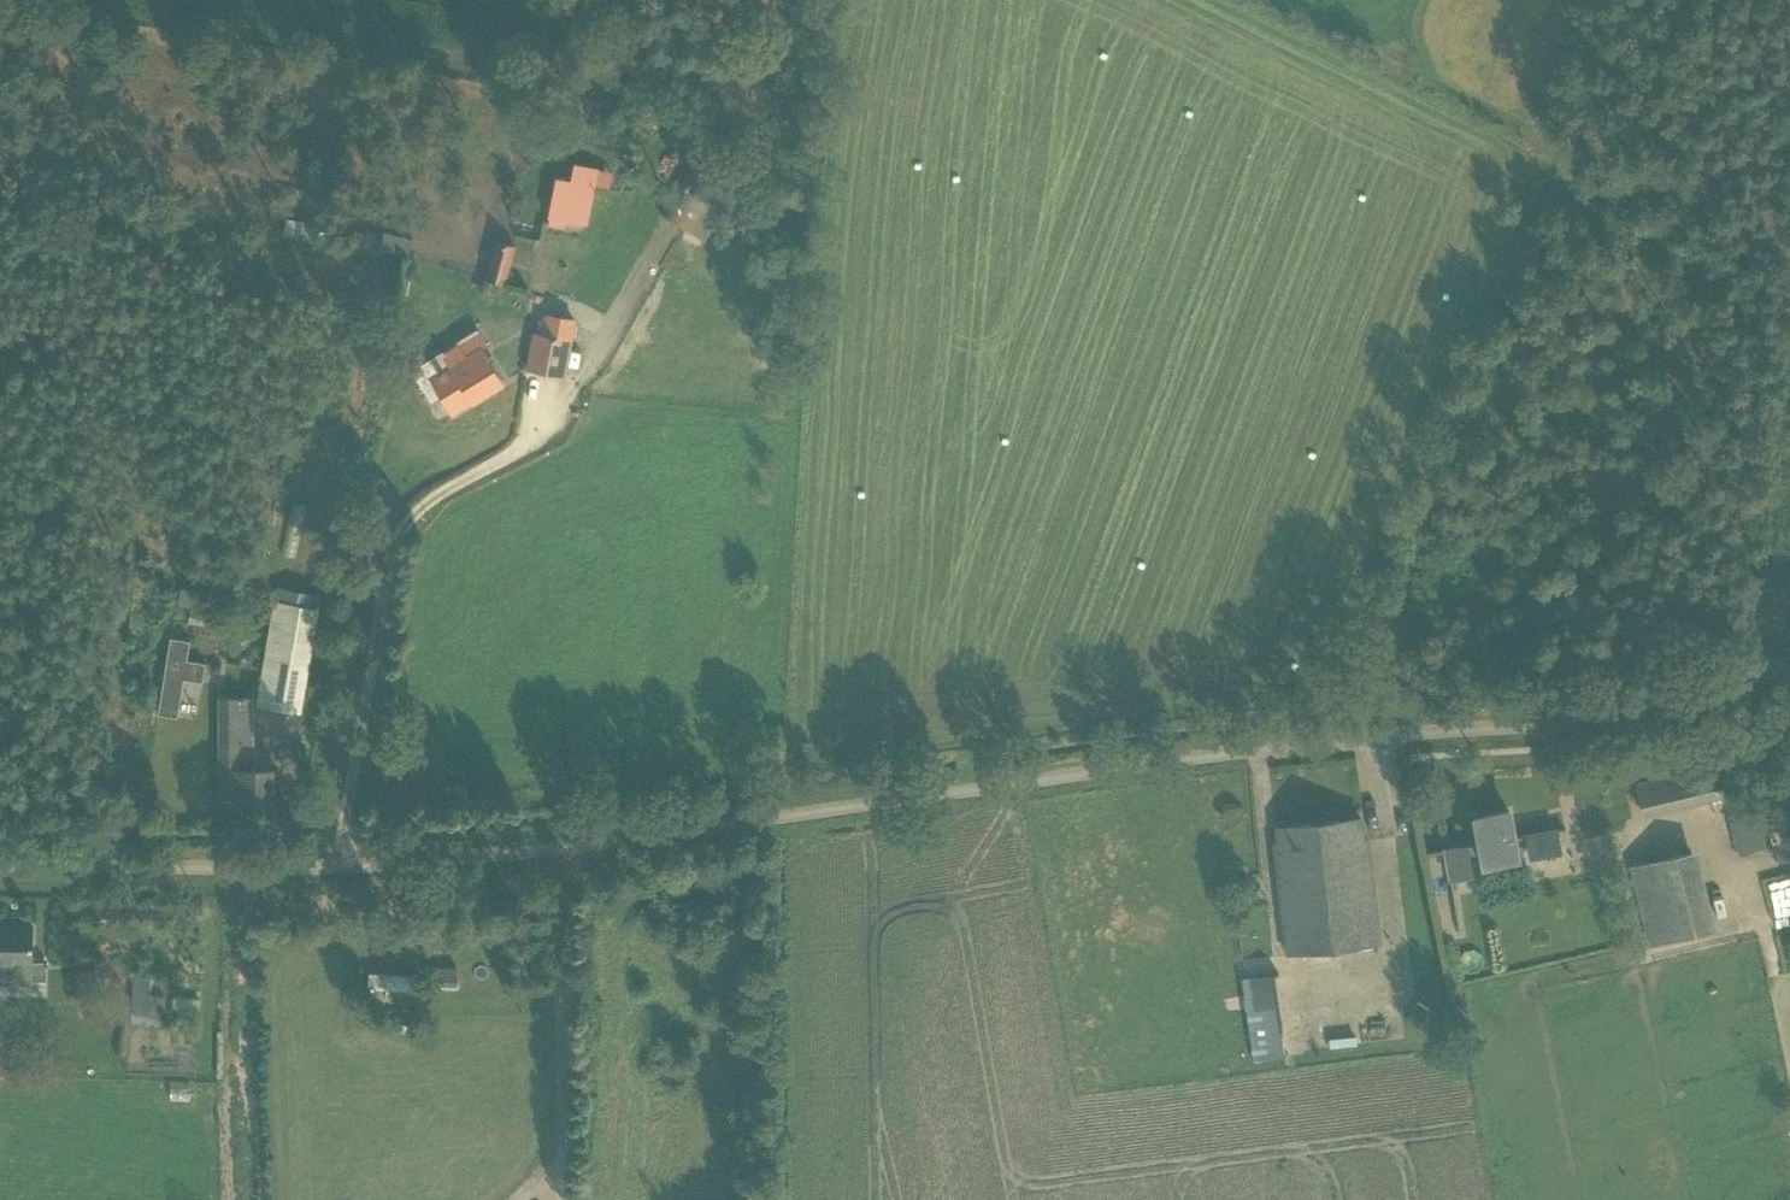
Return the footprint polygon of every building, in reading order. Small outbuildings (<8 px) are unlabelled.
[(548,219),(547,225),(563,228),(564,221),(586,225),(593,186),(597,168),(574,163),(570,181),(555,177),(546,218),(548,219)] [(686,172),(661,214),(706,242),(732,200),(713,189),(686,172)] [(495,240),(484,279),(505,285),(516,246),(495,240)] [(531,345),(527,368),(528,369),(565,376),(572,341),(570,340),(534,333),(531,345)] [(502,383),(489,362),(482,350),(486,347),(479,335),(463,344),(448,354),(443,356),(451,369),(437,378),(431,381),(450,413),(456,409),(472,400),(472,401),(502,383)] [(391,356),(395,356),(401,356),(401,348),(401,340),(398,340),(391,340),(391,348),(391,356)] [(279,585),(276,602),(258,705),(299,712),(320,593),(279,585)] [(170,637),(158,712),(177,715),(183,677),(202,680),(205,662),(186,659),(189,640),(170,637)] [(221,807),(274,807),(274,769),(252,769),(252,698),(221,698),(221,807)] [(1565,830),(1565,829),(1513,838),(1508,811),(1474,817),(1479,844),(1436,852),(1436,853),(1445,851),(1453,895),(1454,895),(1452,878),(1470,875),(1467,856),(1481,853),(1483,865),(1517,859),(1515,847),(1529,845),(1531,856),(1559,851),(1556,832),(1565,830)] [(1733,823),(1741,853),(1763,848),(1755,817),(1733,823)] [(1280,843),(1275,844),(1278,867),(1290,959),(1382,947),(1368,839),(1363,839),(1361,819),(1278,828),(1280,843)] [(1710,930),(1691,853),(1632,867),(1651,945),(1710,930)] [(32,962),(32,926),(12,926),(12,931),(0,931),(0,984),(15,984),(32,985),(32,981),(46,981),(47,963),(32,962)] [(1277,958),(1238,964),(1246,1011),(1253,1060),(1292,1055),(1284,1005),(1277,958)] [(457,987),(458,967),(437,966),(436,986),(457,987)] [(368,974),(367,988),(419,992),(420,978),(368,974)] [(142,1029),(143,1011),(115,1010),(114,1028),(142,1029)]
